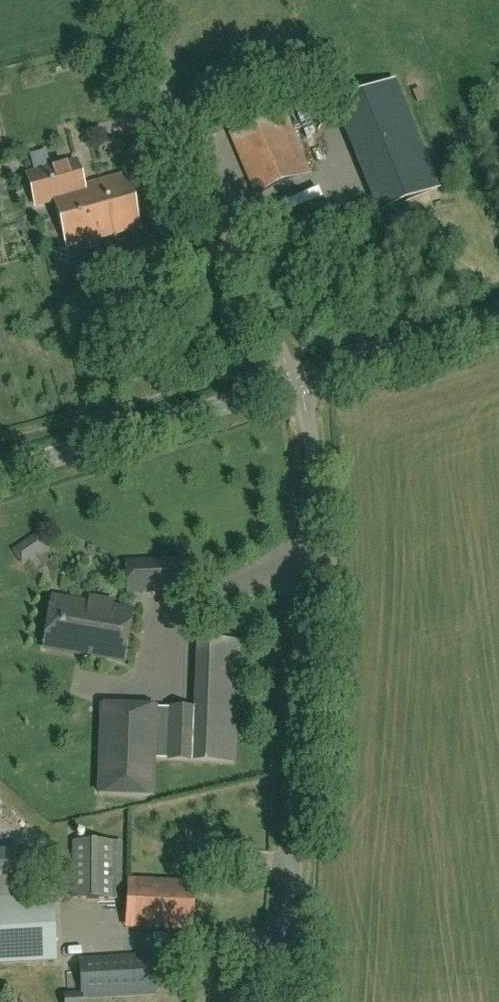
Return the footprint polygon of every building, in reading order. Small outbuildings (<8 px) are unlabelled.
[(236,134),(259,196),(314,175),(291,113),(236,134)] [(359,150),(383,211),(437,189),(412,129),(359,150)] [(36,207),(53,202),(66,248),(140,228),(126,175),(83,187),(76,163),(67,165),(66,163),(54,166),(55,169),(28,176),(36,207)] [(441,218),(452,214),(447,201),(436,205),(441,218)] [(27,565),(53,547),(42,532),(16,550),(27,565)] [(182,561),(126,564),(127,593),(184,590),(182,561)] [(91,600),(90,606),(52,600),(44,649),(124,662),(132,613),(113,609),(113,604),(91,600)] [(168,760),(233,763),(238,643),(197,641),(194,710),(170,709),(168,760)] [(152,760),(154,709),(101,707),(98,794),(151,796),(152,760)] [(73,843),(73,899),(121,899),(121,844),(73,843)] [(55,960),(52,895),(25,896),(23,851),(0,852),(0,963),(55,960)] [(209,880),(138,878),(137,928),(208,930),(209,880)] [(79,960),(81,994),(64,995),(65,1001),(84,1001),(83,1000),(156,996),(154,956),(79,960)]
